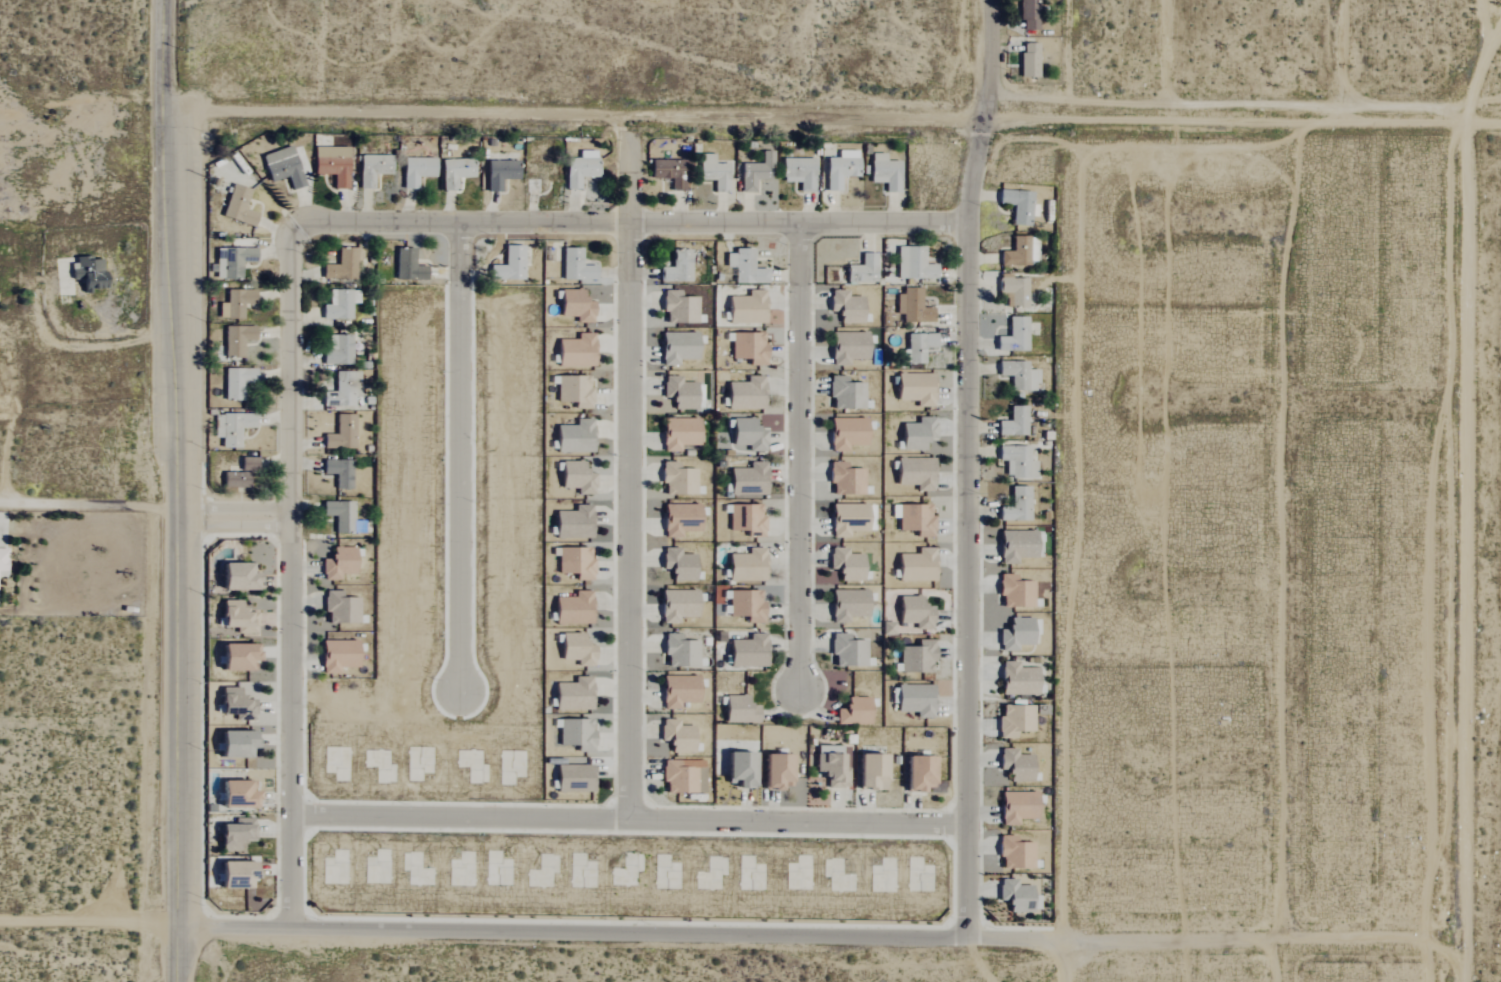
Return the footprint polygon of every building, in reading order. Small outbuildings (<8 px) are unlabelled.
[(1019,30),(1038,30),(1038,0),(1020,0),(1019,30)] [(1019,77),(1037,77),(1038,44),(1019,43),(1019,77)] [(258,155),(267,183),(284,178),(288,191),(302,187),(289,146),(258,155)] [(345,148),(311,148),(311,175),(331,174),(331,190),(346,189),(345,148)] [(563,189),(579,190),(579,177),(594,177),(595,151),(577,151),(577,159),(563,158),(563,189)] [(738,164),(738,192),(753,193),(754,180),(771,180),(771,151),(759,151),(759,164),(738,164)] [(824,158),(824,191),(839,191),(838,176),(856,176),(856,151),(836,151),(836,158),(824,158)] [(869,182),(884,183),(884,193),(897,193),(898,161),(884,161),(884,154),(869,153),(869,182)] [(712,192),(726,193),(727,164),(712,164),(712,154),(698,154),(697,180),(712,181),(712,192)] [(389,155),(356,156),(357,189),(371,189),(371,175),(389,174),(389,155)] [(433,158),(401,158),(400,189),(415,189),(415,177),(432,177),(433,158)] [(780,182),(798,183),(797,192),(812,192),(812,159),(781,158),(780,182)] [(439,160),(440,191),(455,190),(454,178),(471,178),(471,159),(439,160)] [(649,179),(669,178),(670,191),(683,191),(682,159),(648,160),(649,179)] [(516,161),(484,162),(485,192),(500,192),(500,180),(517,180),(516,161)] [(220,218),(252,227),(255,213),(242,210),(248,190),(230,184),(220,218)] [(1031,191),(997,190),(996,204),(1011,205),(1011,225),(1030,225),(1031,191)] [(999,251),(999,266),(1028,265),(1028,262),(1035,262),(1035,237),(1011,237),(1011,251),(999,251)] [(522,246),(503,245),(502,266),(488,266),(488,280),(521,280),(522,246)] [(336,265),(321,265),(320,279),(354,280),(356,248),(337,247),(336,265)] [(935,278),(935,264),(922,265),(922,247),(896,247),(896,279),(935,278)] [(213,259),(213,279),(239,279),(239,262),(254,262),(254,249),(221,248),(220,259),(213,259)] [(413,248),(393,248),(394,280),(425,280),(425,267),(413,267),(413,248)] [(594,266),(580,266),(580,248),(560,248),(561,280),(594,280),(594,266)] [(767,283),(766,269),(751,269),(751,249),(732,249),(732,254),(724,254),(725,267),(733,267),(733,283),(767,283)] [(689,281),(688,250),(670,250),(670,267),(657,268),(657,282),(689,281)] [(874,253),(859,254),(859,266),(845,266),(845,274),(853,274),(853,282),(875,281),(874,253)] [(78,279),(79,290),(103,289),(102,257),(74,259),(74,269),(69,269),(69,279),(78,279)] [(996,297),(1004,298),(1004,308),(1026,308),(1026,279),(997,278),(996,297)] [(932,322),(932,308),(920,308),(920,288),(902,288),(902,295),(896,295),(896,314),(901,314),(901,322),(932,322)] [(592,302),(583,302),(582,289),(558,290),(558,317),(574,316),(574,323),(592,323),(592,302)] [(217,304),(217,319),(241,319),(241,304),(253,305),(253,290),(225,290),(224,304),(217,304)] [(320,319),(350,320),(351,301),(357,302),(357,291),(327,290),(327,305),(321,305),(320,319)] [(696,324),(697,297),(679,297),(679,291),(661,290),(660,314),(664,314),(664,323),(696,324)] [(747,297),(727,297),(726,323),(762,324),(763,291),(747,290),(747,297)] [(847,290),(828,291),(828,312),(837,312),(837,323),(861,322),(861,297),(847,297),(847,290)] [(1007,337),(995,337),(995,344),(1006,344),(1006,351),(1025,351),(1026,317),(1007,316),(1007,337)] [(253,340),(253,326),(222,327),(223,358),(241,357),(241,341),(253,340)] [(696,360),(695,332),(660,333),(660,366),(677,365),(677,360),(696,360)] [(847,360),(866,359),(865,332),(829,333),(830,365),(847,365),(847,360)] [(575,340),(555,340),(555,366),(592,367),(593,334),(575,333),(575,340)] [(765,344),(761,344),(761,334),(730,333),(730,362),(765,362),(765,344)] [(906,334),(906,350),(900,350),(900,364),(924,363),(923,348),(934,348),(934,334),(906,334)] [(324,365),(351,364),(350,335),(323,336),(324,365)] [(1035,370),(1026,370),(1026,362),(996,362),(997,376),(1009,376),(1010,391),(1036,391),(1035,370)] [(253,369),(223,369),(222,401),(245,401),(245,391),(253,391),(253,369)] [(358,372),(334,372),(333,406),(353,406),(353,396),(358,396),(358,372)] [(932,374),(895,373),(895,401),(915,401),(915,407),(931,407),(932,374)] [(587,376),(557,376),(557,402),(573,402),(573,409),(591,408),(591,387),(587,388),(587,376)] [(679,376),(662,377),(662,400),(670,399),(671,408),(701,408),(701,388),(696,389),(695,382),(679,383),(679,376)] [(761,409),(762,376),(745,376),(745,383),(726,383),(725,409),(761,409)] [(862,409),(862,383),(845,383),(845,376),(829,376),(828,408),(862,409)] [(1025,406),(1009,406),(1008,422),(996,422),(996,435),(1025,436),(1025,406)] [(254,428),(253,414),(214,415),(214,437),(220,437),(220,448),(239,448),(239,428),(254,428)] [(354,415),(335,414),(334,434),(322,434),(322,449),(353,449),(354,415)] [(934,417),(916,418),(916,423),(900,424),(900,451),(925,450),(924,441),(934,440),(934,417)] [(829,418),(829,452),(847,452),(847,445),(864,445),(865,419),(829,418)] [(679,446),(698,445),(697,419),(661,419),(661,452),(679,451),(679,446)] [(730,419),(730,451),(764,451),(764,431),(755,430),(755,419),(730,419)] [(574,425),(554,426),(555,452),(592,451),(591,420),(574,420),(574,425)] [(1029,447),(997,446),(997,461),(1005,461),(1004,478),(1035,478),(1035,461),(1028,461),(1029,447)] [(255,458),(239,457),(239,473),(222,472),(221,487),(251,488),(251,471),(255,471),(255,458)] [(915,484),(915,491),(932,491),(931,458),(895,459),(896,485),(915,484)] [(334,489),(351,489),(351,460),(322,460),(322,475),(334,475),(334,489)] [(594,474),(584,474),(584,462),(560,461),(559,488),(575,489),(574,495),(593,495),(594,474)] [(678,463),(661,462),(661,495),(695,495),(695,469),(678,469),(678,463)] [(747,469),(728,468),(728,496),(764,497),(765,463),(747,462),(747,469)] [(845,463),(829,462),(828,494),(862,495),(863,469),(845,469),(845,463)] [(1028,521),(1029,487),(1009,487),(1009,506),(998,506),(997,521),(1028,521)] [(321,501),(321,516),(334,516),(333,533),(352,534),(352,502),(321,501)] [(698,531),(697,504),(662,505),(662,537),(680,537),(680,532),(698,531)] [(830,504),(830,537),(848,537),(848,532),(866,532),(866,505),(830,504)] [(898,535),(933,534),(932,516),(929,516),(928,504),(892,505),(892,517),(898,517),(898,535)] [(573,511),(553,512),(553,538),(590,538),(590,505),(573,506),(573,511)] [(763,516),(759,516),(758,505),(728,505),(728,533),(763,533),(763,516)] [(1016,558),(1035,558),(1034,531),(998,532),(999,564),(1016,564),(1016,558)] [(321,581),(339,581),(339,575),(354,574),(353,547),(331,548),(331,558),(321,558),(321,581)] [(592,580),(592,559),(588,559),(588,548),(557,549),(557,574),(573,574),(573,581),(592,580)] [(678,548),(660,548),(660,569),(670,569),(670,580),(693,580),(694,555),(678,554),(678,548)] [(727,582),(763,581),(763,548),(746,548),(746,554),(726,554),(727,582)] [(861,581),(861,554),(846,555),(846,548),(828,548),(829,572),(838,572),(838,582),(861,581)] [(933,548),(916,548),(916,554),(897,554),(896,581),(933,581),(933,548)] [(255,591),(255,573),(252,573),(252,564),(217,563),(216,590),(255,591)] [(1014,575),(997,575),(997,596),(1001,596),(1000,607),(1032,608),(1033,582),(1014,581),(1014,575)] [(659,591),(660,624),(677,623),(677,618),(696,618),(695,590),(659,591)] [(745,624),(761,623),(760,590),(727,591),(728,617),(745,617),(745,624)] [(867,617),(866,590),(830,591),(830,623),(848,623),(848,617),(867,617)] [(358,598),(341,598),(341,592),(325,591),(324,623),(357,624),(358,598)] [(553,598),(553,624),(590,623),(589,591),(573,592),(574,597),(553,598)] [(898,624),(914,623),(914,629),(931,629),(931,609),(922,609),(921,596),(898,597),(898,624)] [(241,601),(219,600),(218,628),(237,628),(237,633),(255,634),(255,613),(240,612),(241,601)] [(997,630),(998,652),(1015,651),(1015,646),(1031,645),(1031,635),(1037,634),(1036,618),(1007,619),(1007,630),(997,630)] [(593,645),(584,645),(583,633),(559,634),(559,660),(575,660),(575,666),(593,666),(593,645)] [(680,634),(663,634),(663,666),(698,667),(698,641),(679,641),(680,634)] [(764,668),(765,634),(748,634),(748,641),(728,640),(728,667),(764,668)] [(830,634),(829,656),(833,656),(833,666),(864,667),(865,641),(847,641),(847,634),(830,634)] [(320,641),(321,674),(338,673),(338,668),(357,667),(356,640),(320,641)] [(932,640),(915,640),(915,647),(899,647),(900,673),(933,672),(932,640)] [(217,672),(251,671),(251,661),(256,661),(256,644),(216,645),(217,672)] [(1036,669),(1016,668),(1016,662),(999,662),(999,694),(1035,695),(1036,669)] [(697,703),(696,676),(661,677),(662,709),(680,709),(680,703),(697,703)] [(572,684),(553,683),(553,709),(590,710),(590,677),(572,677),(572,684)] [(932,686),(895,685),(895,712),(915,712),(915,718),(932,719),(932,686)] [(239,688),(217,688),(217,715),(229,715),(229,721),(253,721),(253,700),(239,700),(239,688)] [(723,696),(722,721),(756,722),(757,708),(747,708),(747,696),(723,696)] [(835,710),(835,725),(868,724),(867,697),(844,698),(844,710),(835,710)] [(1032,706),(1000,706),(1000,717),(996,717),(997,739),(1015,738),(1015,732),(1033,731),(1032,706)] [(677,720),(660,720),(660,741),(668,741),(668,753),(692,753),(692,726),(677,727),(677,720)] [(592,721),(558,721),(558,746),(575,746),(575,752),(591,752),(592,721)] [(215,758),(251,759),(251,732),(216,731),(215,758)] [(840,746),(814,747),(815,778),(825,777),(825,789),(848,788),(847,768),(840,768),(840,746)] [(1015,755),(1016,750),(998,749),(997,773),(1011,773),(1011,780),(1030,781),(1031,756),(1015,755)] [(723,784),(732,784),(732,789),(750,789),(751,753),(724,753),(723,784)] [(788,787),(788,756),(760,755),(760,790),(778,791),(778,786),(788,787)] [(855,790),(883,790),(884,756),(856,755),(855,790)] [(902,793),(920,793),(920,788),(929,788),(930,757),(903,757),(902,793)] [(664,793),(697,794),(697,761),(661,761),(661,783),(665,783),(664,793)] [(591,765),(555,766),(555,790),(591,790),(591,765)] [(253,781),(217,782),(217,808),(254,808),(253,781)] [(999,823),(1035,822),(1035,792),(999,793),(999,823)] [(254,819),(234,818),(234,825),(218,825),(217,852),(237,852),(237,842),(254,842),(254,819)] [(1014,843),(1014,836),(997,836),(997,857),(1000,857),(1000,869),(1032,869),(1032,843),(1014,843)] [(253,889),(253,862),(216,863),(217,890),(253,889)] [(1031,886),(1016,886),(1016,880),(998,879),(998,902),(1008,902),(1008,911),(1030,912),(1031,886)]
